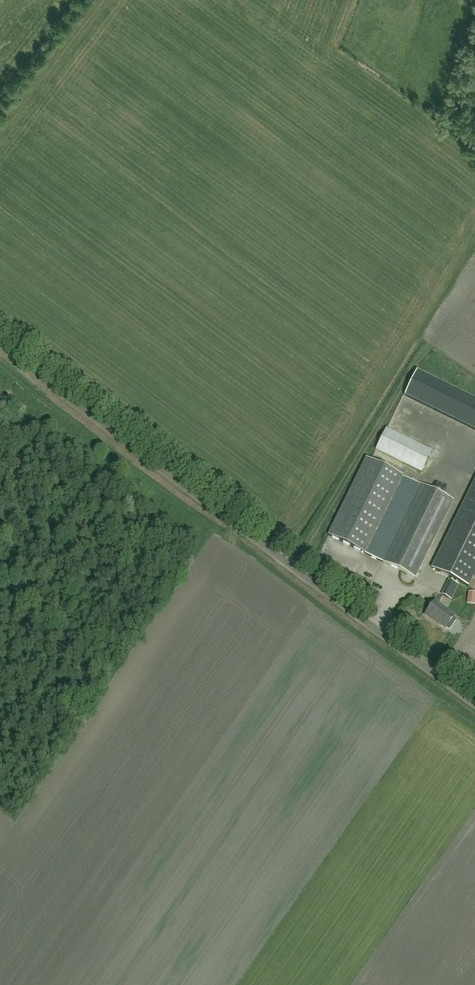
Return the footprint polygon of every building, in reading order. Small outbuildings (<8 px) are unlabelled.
[(404,397),(474,431),(474,401),(417,372),(404,397)] [(422,473),(432,452),(387,429),(376,450),(422,473)] [(366,458),(358,476),(328,536),(365,554),(394,494),(403,477),(366,458)] [(394,494),(365,554),(383,563),(421,485),(403,477),(394,494)] [(469,588),(474,575),(474,481),(432,570),(469,588)] [(421,485),(383,563),(415,579),(454,501),(421,485)] [(451,606),(456,599),(450,595),(445,602),(451,606)] [(445,629),(455,616),(435,602),(425,615),(435,623),(436,622),(445,629)]
